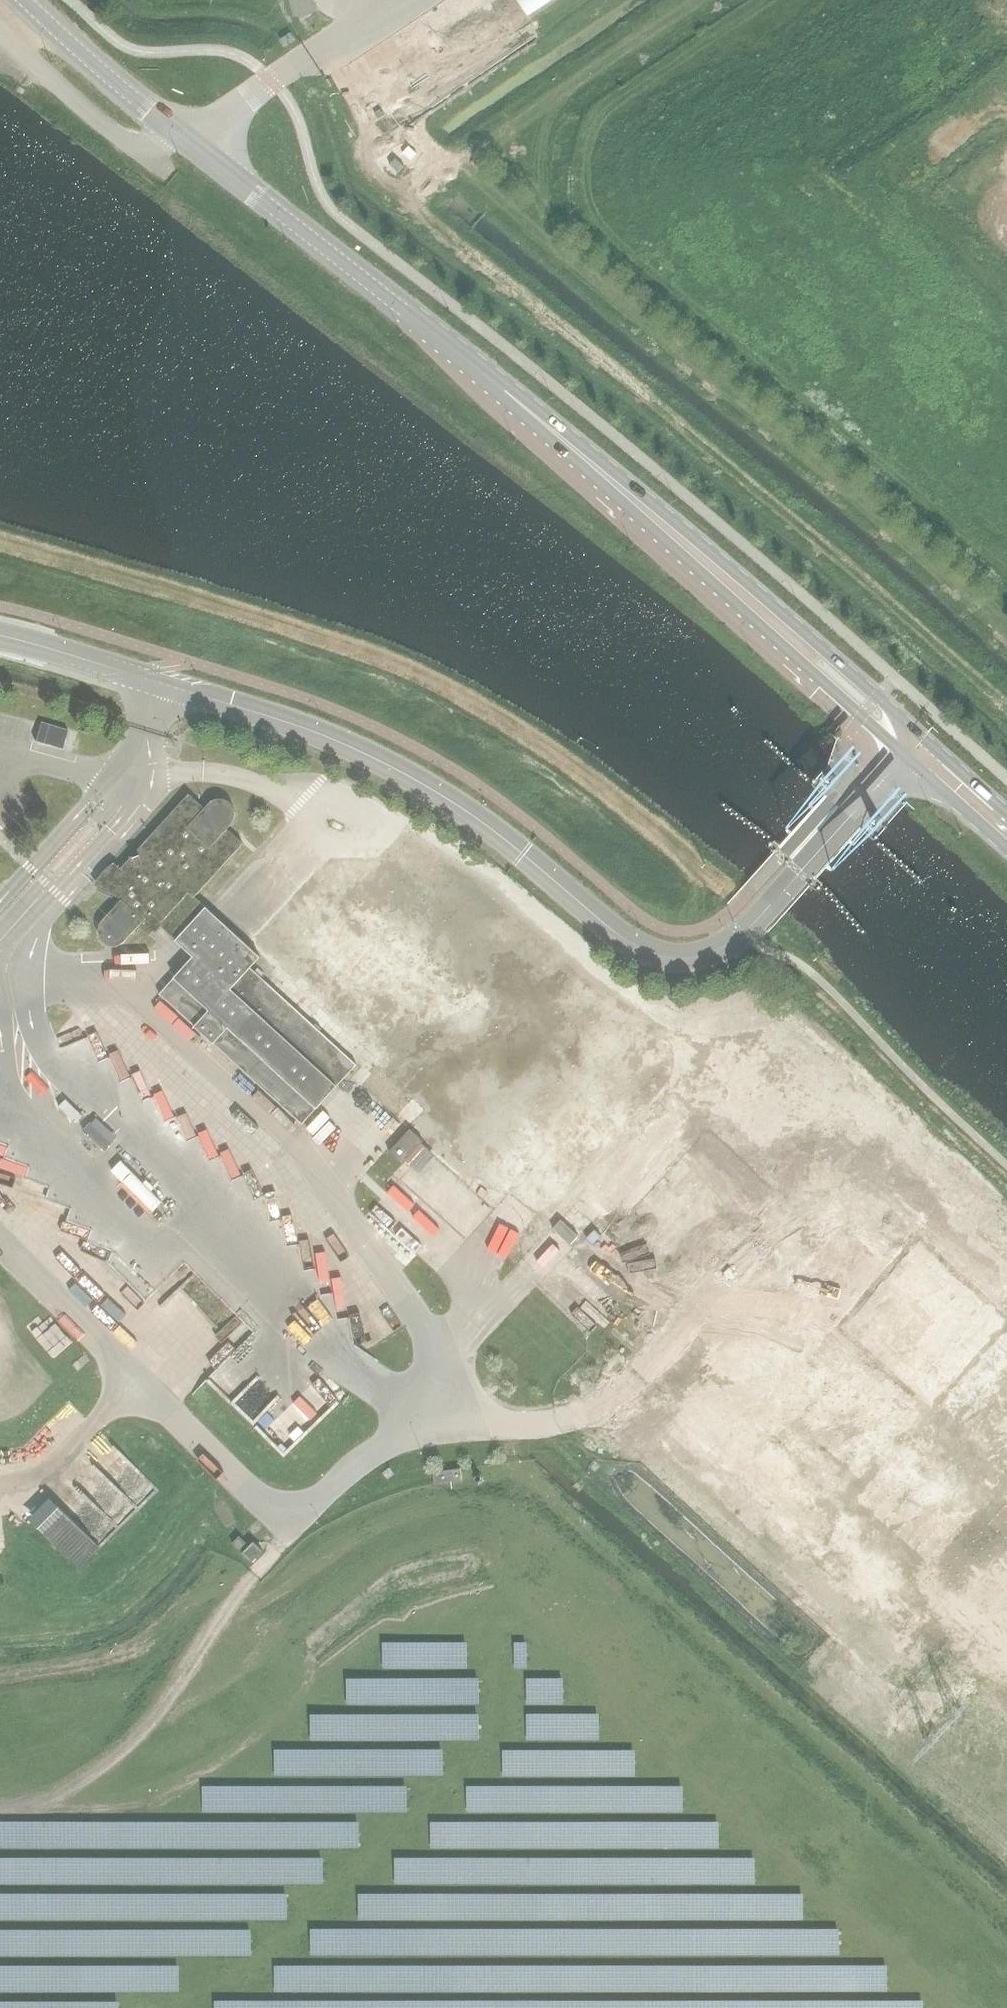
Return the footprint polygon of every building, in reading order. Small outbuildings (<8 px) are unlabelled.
[(406,40),(438,88),(558,8),(552,0),(466,0),(406,40)] [(378,48),(408,28),(401,18),(371,38),(378,48)] [(284,44),(294,38),(290,33),(280,39),(284,44)] [(83,745),(85,727),(46,721),(43,739),(83,745)] [(112,890),(122,899),(103,920),(102,922),(101,924),(100,926),(99,928),(99,930),(99,932),(99,934),(100,936),(101,938),(102,940),(104,942),(105,943),(107,944),(109,945),(111,946),(113,946),(115,946),(117,945),(119,945),(121,944),(123,943),(125,941),(139,926),(149,936),(159,925),(194,956),(160,994),(302,1124),(356,1065),(250,968),(260,957),(195,898),(244,845),(228,830),(232,825),(234,824),(235,822),(235,820),(236,818),(236,816),(236,813),(236,811),(235,809),(234,807),(233,805),(231,804),(230,802),(228,801),(226,801),(224,800),(221,800),(219,800),(217,800),(215,801),(213,802),(211,803),(210,805),(206,809),(190,795),(121,869),(116,864),(105,875),(116,885),(112,890)] [(380,912),(405,885),(406,886),(415,877),(410,872),(416,865),(406,856),(386,877),(387,878),(367,900),(380,912)] [(91,1123),(83,1131),(106,1152),(113,1144),(91,1123)] [(712,1232),(697,1247),(715,1265),(730,1250),(712,1232)] [(461,1469),(433,1473),(434,1485),(462,1481),(461,1469)] [(239,1537),(233,1544),(239,1550),(246,1543),(239,1537)] [(254,1543),(242,1554),(251,1562),(262,1551),(254,1543)]
